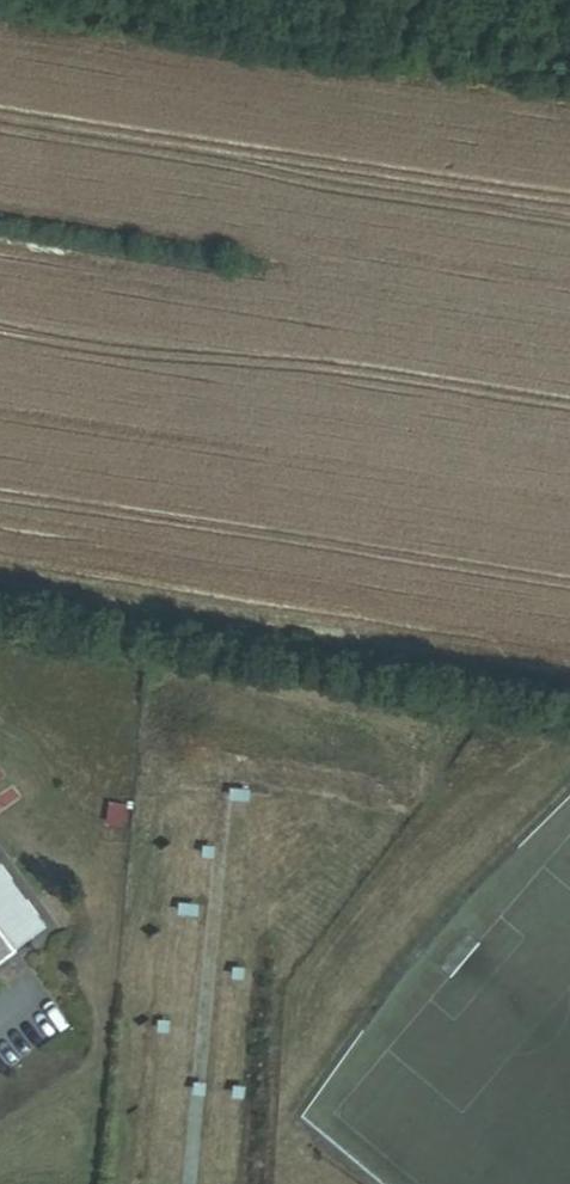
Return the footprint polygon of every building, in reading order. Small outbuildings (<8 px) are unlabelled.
[(2,942),(3,944),(23,929),(22,927),(50,906),(41,895),(44,892),(33,877),(30,880),(15,860),(18,858),(6,843),(4,845),(0,840),(0,944),(2,942)]
